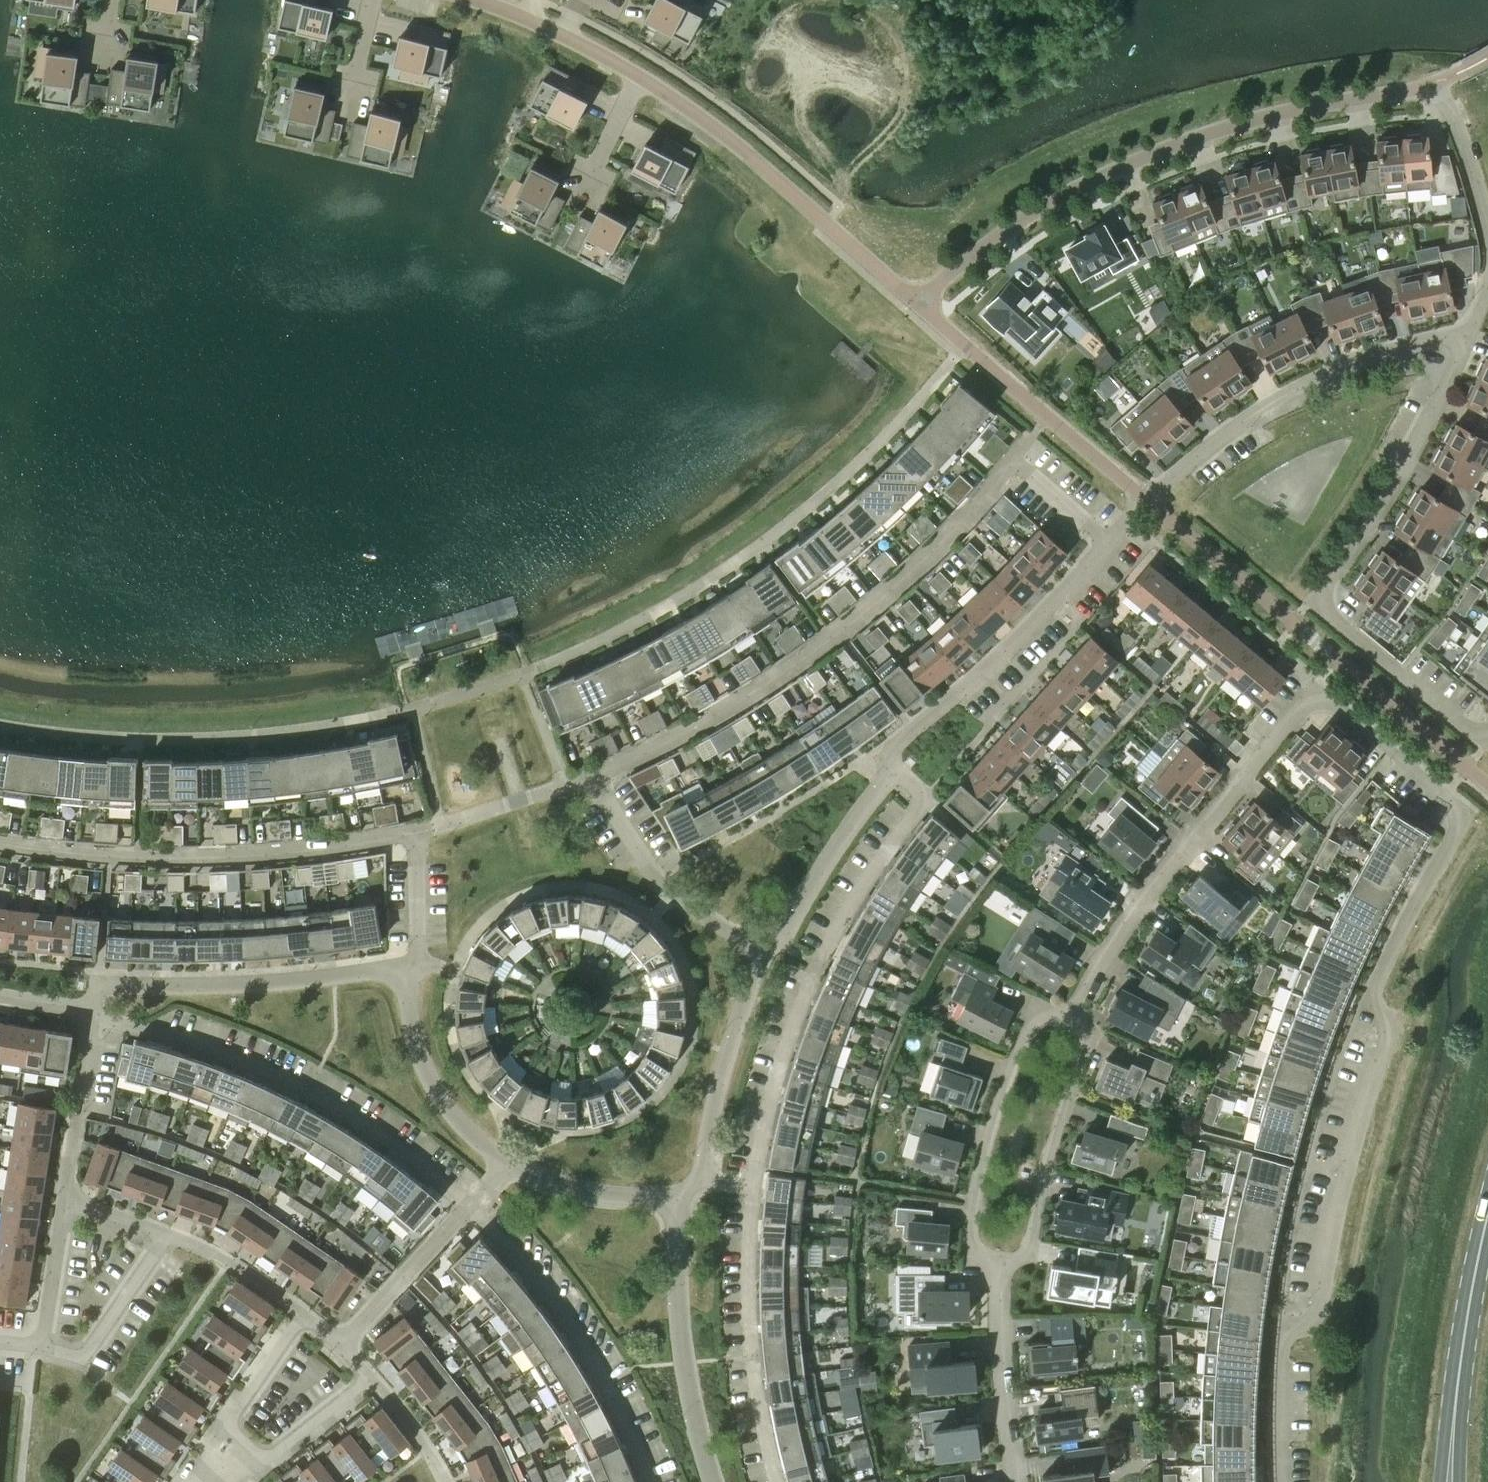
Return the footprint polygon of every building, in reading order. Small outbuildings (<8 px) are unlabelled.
[(148,5),(196,12),(198,0),(149,0),(148,5)] [(326,38),(333,9),(319,6),(321,0),(285,0),(279,27),(326,38)] [(651,40),(682,56),(703,16),(671,0),(656,0),(646,20),(658,27),(651,40)] [(401,36),(394,65),(441,76),(452,33),(418,25),(414,39),(401,36)] [(49,47),(41,101),(85,107),(87,98),(90,81),(91,73),(76,70),(79,52),(49,47)] [(106,103),(151,110),(159,57),(130,52),(127,71),(112,69),(109,84),(107,101),(106,103)] [(530,105),(573,127),(587,101),(574,94),(581,81),(550,65),(530,105)] [(90,81),(87,98),(97,100),(99,83),(90,81)] [(321,107),(325,89),(296,82),(284,134),(328,144),(330,138),(333,122),(336,110),(321,107)] [(109,84),(99,83),(97,100),(107,101),(109,84)] [(369,125),(354,122),(346,156),(390,166),(402,114),(373,107),(369,125)] [(333,122),(330,138),(340,140),(343,124),(333,122)] [(1448,159),(1429,161),(1427,135),(1425,136),(1421,137),(1420,134),(1407,135),(1407,138),(1403,139),(1403,138),(1402,138),(1407,191),(1425,189),(1426,195),(1453,192),(1449,154),(1448,155),(1448,159)] [(646,143),(632,170),(676,192),(696,152),(665,136),(658,150),(646,143)] [(1380,169),(1368,170),(1371,194),(1407,191),(1402,138),(1401,138),(1401,139),(1397,139),(1397,136),(1383,137),(1384,141),(1379,141),(1379,140),(1377,140),(1380,169)] [(1371,194),(1368,170),(1355,172),(1350,144),(1348,145),(1344,146),(1343,143),(1330,146),(1331,149),(1326,150),(1326,149),(1325,149),(1335,201),(1371,194)] [(1335,201),(1325,149),(1324,149),(1325,150),(1320,151),(1320,148),(1307,150),(1307,153),(1303,154),(1303,153),(1301,154),(1306,182),(1294,184),(1299,209),(1313,206),(1311,196),(1333,191),(1335,201)] [(1251,167),(1250,167),(1265,218),(1299,209),(1294,184),(1282,188),(1274,160),(1272,161),(1272,162),(1268,163),(1267,160),(1254,164),(1255,167),(1251,168),(1251,167)] [(552,193),(560,176),(534,163),(510,211),(550,231),(565,200),(552,193)] [(1234,202),(1222,205),(1230,229),(1265,218),(1250,167),(1249,168),(1245,170),(1244,167),(1231,171),(1232,174),(1228,175),(1228,174),(1226,174),(1234,202)] [(1177,192),(1176,193),(1196,242),(1230,229),(1222,205),(1210,210),(1200,184),(1198,184),(1198,185),(1194,187),(1193,184),(1181,189),(1182,192),(1178,193),(1177,192)] [(1196,242),(1176,193),(1176,194),(1172,195),(1171,193),(1158,198),(1159,200),(1155,202),(1155,201),(1153,202),(1164,229),(1153,233),(1151,229),(1150,229),(1161,256),(1196,242)] [(593,222),(580,215),(564,246),(604,267),(628,219),(602,206),(593,222)] [(1089,238),(1068,250),(1082,276),(1106,263),(1108,263),(1109,265),(1114,273),(1139,259),(1127,238),(1114,245),(1104,226),(1087,235),(1089,238)] [(1380,230),(1372,232),(1373,242),(1378,241),(1381,236),(1380,230)] [(1420,272),(1429,314),(1430,314),(1430,313),(1434,312),(1435,315),(1448,313),(1447,309),(1451,309),(1452,309),(1453,309),(1447,281),(1473,276),(1473,245),(1440,252),(1441,258),(1417,263),(1419,273),(1420,272)] [(1395,267),(1379,270),(1386,294),(1399,292),(1405,320),(1407,319),(1406,318),(1411,317),(1411,320),(1424,318),(1424,315),(1428,314),(1429,314),(1420,272),(1419,273),(1397,277),(1395,267)] [(1386,294),(1379,270),(1364,276),(1368,286),(1345,293),(1360,334),(1361,334),(1360,333),(1364,331),(1365,334),(1378,330),(1377,327),(1381,325),(1381,326),(1383,326),(1374,299),(1386,294)] [(991,308),(986,314),(1004,331),(1005,330),(1010,325),(1025,338),(1032,330),(1040,337),(1052,324),(1054,326),(1068,311),(1043,289),(1031,302),(1011,284),(990,307),(991,308)] [(1287,294),(1292,303),(1290,304),(1295,313),(1274,324),(1293,362),(1294,362),(1294,361),(1298,359),(1299,362),(1311,356),(1310,353),(1314,351),(1314,352),(1316,351),(1303,325),(1315,320),(1305,297),(1303,298),(1299,289),(1287,294)] [(1360,334),(1345,293),(1324,301),(1320,292),(1305,297),(1315,320),(1327,315),(1336,342),(1338,342),(1338,341),(1342,339),(1343,342),(1356,338),(1354,335),(1359,333),(1359,334),(1360,334)] [(1249,325),(1234,332),(1246,354),(1247,354),(1258,348),(1271,373),(1273,373),(1272,372),(1276,370),(1278,373),(1290,367),(1288,364),(1292,362),(1293,363),(1293,362),(1274,324),(1269,314),(1249,325)] [(1234,332),(1201,354),(1231,399),(1232,398),(1231,397),(1235,395),(1237,397),(1248,390),(1246,387),(1250,385),(1250,386),(1252,385),(1236,361),(1246,354),(1234,332)] [(1104,344),(1091,357),(1102,368),(1114,356),(1104,344)] [(1231,399),(1201,354),(1169,376),(1184,396),(1195,389),(1211,412),(1212,411),(1215,408),(1217,411),(1228,403),(1226,401),(1230,398),(1231,399)] [(1486,357),(1485,359),(1486,359),(1484,363),(1482,362),(1476,374),(1479,376),(1477,380),(1476,379),(1476,380),(1487,385),(1487,358),(1486,357)] [(1184,396),(1169,376),(1139,402),(1174,443),(1175,442),(1174,441),(1177,438),(1180,441),(1190,432),(1188,429),(1191,427),(1193,426),(1174,404),(1184,396)] [(1476,380),(1476,381),(1475,385),(1472,384),(1467,396),(1469,398),(1468,402),(1467,401),(1466,403),(1487,413),(1487,385),(1476,380)] [(944,405),(980,436),(998,414),(960,383),(941,405),(943,406),(944,405)] [(1174,443),(1139,402),(1110,427),(1130,449),(1130,448),(1128,445),(1137,437),(1155,459),(1157,457),(1156,457),(1159,454),(1161,456),(1172,448),(1170,445),(1173,442),(1173,443),(1174,443)] [(943,406),(928,424),(963,456),(980,436),(944,405),(943,406)] [(963,456),(928,424),(911,442),(945,475),(963,456)] [(1444,446),(1482,466),(1482,467),(1487,470),(1487,426),(1481,437),(1456,424),(1455,425),(1456,426),(1454,430),(1451,428),(1445,440),(1447,442),(1445,446),(1445,445),(1444,446)] [(995,433),(987,442),(1002,454),(1009,445),(995,433)] [(911,442),(893,460),(927,494),(945,475),(911,442)] [(1002,454),(987,442),(980,451),(994,463),(1002,454)] [(1482,466),(1444,446),(1444,447),(1445,447),(1443,451),(1440,450),(1434,461),(1436,463),(1434,467),(1434,466),(1433,468),(1458,481),(1452,492),(1474,505),(1480,491),(1471,487),(1482,467),(1482,466)] [(893,460),(875,478),(908,512),(927,494),(893,460)] [(952,483),(966,495),(974,487),(960,474),(952,483)] [(908,512),(875,478),(857,495),(888,530),(908,512)] [(966,495),(952,483),(945,491),(958,504),(966,495)] [(1474,505),(1452,492),(1445,503),(1421,488),(1420,490),(1421,490),(1419,494),(1416,492),(1409,504),(1412,505),(1409,509),(1408,509),(1453,537),(1474,505)] [(857,495),(838,512),(869,547),(888,530),(857,495)] [(1453,537),(1408,509),(1408,510),(1408,511),(1406,514),(1403,513),(1396,524),(1399,526),(1397,529),(1396,529),(1395,530),(1419,545),(1413,556),(1433,570),(1453,537)] [(993,517),(1006,529),(1011,523),(998,511),(993,517)] [(838,512),(819,528),(849,564),(869,547),(838,512)] [(915,521),(929,534),(937,526),(924,513),(915,521)] [(1006,529),(993,517),(987,523),(1000,535),(1006,529)] [(929,534),(915,521),(907,529),(920,542),(929,534)] [(819,528),(800,543),(799,544),(828,581),(849,564),(819,528)] [(1041,528),(1024,546),(1052,571),(1068,553),(1067,552),(1066,553),(1041,530),(1041,529),(1041,528)] [(799,544),(800,543),(799,541),(776,558),(778,561),(778,560),(806,598),(828,581),(799,544)] [(964,547),(977,559),(982,554),(970,542),(964,547)] [(1052,571),(1024,546),(1010,562),(1037,587),(1052,571)] [(977,559),(964,547),(959,553),(971,565),(977,559)] [(877,558),(889,571),(898,564),(885,550),(877,558)] [(1433,570),(1413,556),(1405,567),(1382,550),(1381,551),(1382,552),(1379,555),(1377,554),(1369,565),(1371,566),(1369,570),(1368,570),(1411,601),(1433,570)] [(889,571),(877,558),(868,565),(880,579),(889,571)] [(1485,561),(1477,574),(1487,580),(1487,579),(1487,562),(1485,561)] [(750,580),(777,619),(799,603),(772,565),(770,562),(747,579),(748,581),(750,580)] [(1037,587),(1010,562),(995,578),(1022,604),(1037,587)] [(1143,607),(1167,578),(1149,564),(1148,565),(1149,565),(1127,592),(1126,591),(1125,592),(1143,607)] [(1411,601),(1368,570),(1367,571),(1368,571),(1365,575),(1363,573),(1355,584),(1358,586),(1355,590),(1354,589),(1353,590),(1376,607),(1364,624),(1389,642),(1402,624),(1397,620),(1411,601)] [(940,571),(935,576),(946,589),(952,583),(940,571)] [(946,589),(935,576),(929,582),(941,594),(946,589)] [(995,578),(979,592),(1005,619),(1022,604),(995,578)] [(1183,592),(1167,578),(1143,607),(1160,621),(1183,592)] [(750,580),(748,581),(729,594),(755,633),(777,619),(750,580)] [(1471,583),(1463,596),(1473,602),(1481,589),(1471,583)] [(845,585),(836,592),(848,607),(857,599),(845,585)] [(848,607),(836,592),(827,600),(839,614),(848,607)] [(979,592),(964,607),(989,634),(1005,619),(979,592)] [(1200,606),(1183,592),(1160,621),(1177,635),(1200,606)] [(729,594),(708,607),(733,647),(755,633),(729,594)] [(1473,602),(1463,596),(1454,609),(1465,616),(1473,602)] [(904,604),(915,617),(921,612),(910,599),(904,604)] [(915,617),(904,604),(898,610),(909,623),(915,617)] [(1200,606),(1177,635),(1193,649),(1217,621),(1200,606)] [(733,647),(708,607),(686,620),(710,661),(733,647)] [(964,607),(948,622),(974,649),(989,634),(964,607)] [(1448,617),(1438,629),(1447,636),(1458,624),(1448,617)] [(710,661),(686,620),(664,633),(687,674),(710,661)] [(1234,635),(1217,621),(1193,649),(1210,663),(1234,635)] [(948,622),(932,637),(957,665),(974,649),(948,622)] [(794,624),(785,631),(796,646),(805,639),(794,624)] [(878,626),(872,631),(883,645),(889,640),(878,626)] [(1113,645),(1119,638),(1107,627),(1101,634),(1113,645)] [(1447,636),(1438,629),(1428,641),(1437,648),(1447,636)] [(796,646),(785,631),(776,638),(786,653),(796,646)] [(883,645),(872,631),(866,636),(877,650),(883,645)] [(687,674),(664,633),(642,645),(664,687),(687,674)] [(1468,651),(1487,666),(1487,639),(1480,633),(1468,651)] [(1251,649),(1234,635),(1210,663),(1227,677),(1251,649)] [(1091,636),(1076,654),(1103,679),(1119,661),(1118,660),(1117,661),(1092,638),(1092,637),(1091,636)] [(932,637),(916,651),(939,679),(957,665),(932,637)] [(1119,638),(1113,645),(1124,655),(1130,648),(1119,638)] [(642,645),(620,656),(641,698),(664,687),(642,645)] [(848,667),(855,662),(844,648),(838,654),(848,667)] [(1251,649),(1227,677),(1244,691),(1268,663),(1251,649)] [(916,651),(900,664),(923,693),(939,679),(916,651)] [(1468,651),(1454,669),(1467,679),(1464,684),(1465,685),(1465,684),(1479,697),(1480,698),(1484,693),(1487,695),(1487,666),(1468,651)] [(1103,679),(1076,654),(1061,670),(1089,695),(1103,679)] [(741,661),(751,677),(761,670),(751,655),(741,661)] [(620,656),(597,667),(617,710),(641,698),(620,656)] [(923,693),(900,664),(899,664),(893,656),(875,671),(904,706),(903,707),(904,708),(923,693)] [(1145,673),(1151,666),(1139,656),(1133,663),(1145,673)] [(751,677),(741,661),(731,667),(741,683),(751,677)] [(1286,678),(1268,663),(1244,691),(1262,706),(1263,705),(1262,704),(1284,678),(1285,679),(1286,678)] [(1163,677),(1151,666),(1145,673),(1157,684),(1163,677)] [(597,667),(576,676),(574,677),(593,720),(617,710),(597,667)] [(810,674),(820,687),(827,683),(817,669),(810,674)] [(1089,695),(1061,670),(1047,687),(1074,711),(1089,695)] [(574,677),(576,676),(575,674),(548,685),(549,687),(539,691),(556,735),(568,731),(593,720),(574,677)] [(820,687),(810,674),(804,678),(813,692),(820,687)] [(695,689),(705,705),(715,699),(706,683),(695,689)] [(855,698),(878,729),(897,714),(895,711),(874,684),(855,698)] [(1074,711),(1047,687),(1032,703),(1060,727),(1074,711)] [(705,705),(695,689),(685,695),(695,711),(705,705)] [(1137,689),(1127,700),(1134,706),(1144,695),(1137,689)] [(1172,708),(1178,701),(1166,691),(1160,698),(1161,699),(1172,708)] [(775,697),(785,712),(792,707),(782,693),(775,697)] [(1156,705),(1161,699),(1160,698),(1154,693),(1148,701),(1153,705),(1156,705)] [(785,712),(775,697),(768,702),(778,716),(785,712)] [(855,698),(837,711),(859,742),(878,729),(855,698)] [(1134,706),(1127,700),(1116,712),(1123,718),(1134,706)] [(1178,701),(1172,708),(1184,718),(1190,711),(1178,701)] [(1032,703),(1018,719),(1046,744),(1060,727),(1032,703)] [(649,714),(657,731),(667,726),(659,709),(649,714)] [(837,711),(819,724),(841,755),(859,742),(837,711)] [(657,731),(649,714),(638,720),(647,736),(657,731)] [(1209,731),(1215,724),(1203,714),(1197,721),(1209,731)] [(740,720),(748,735),(756,730),(747,716),(740,720)] [(796,729),(801,736),(822,768),(841,755),(819,724),(815,717),(796,729)] [(1046,744),(1018,719),(1003,735),(1031,760),(1046,744)] [(748,735),(740,720),(732,724),(741,739),(748,735)] [(1098,733),(1105,739),(1115,727),(1109,721),(1098,733)] [(1321,772),(1348,739),(1347,738),(1347,739),(1344,736),(1345,734),(1335,725),(1333,727),(1330,725),(1330,724),(1329,723),(1311,745),(1302,737),(1304,734),(1303,733),(1285,755),(1315,780),(1321,772)] [(1227,734),(1215,724),(1209,731),(1221,741),(1227,734)] [(1187,728),(1163,757),(1203,791),(1204,791),(1203,790),(1206,787),(1209,789),(1217,778),(1215,776),(1217,773),(1218,774),(1219,772),(1197,754),(1205,745),(1208,748),(1209,747),(1187,728)] [(371,741),(381,788),(419,778),(408,733),(398,735),(397,733),(369,739),(370,741),(371,741)] [(600,737),(608,754),(619,750),(611,733),(600,737)] [(1105,739),(1098,733),(1088,744),(1094,750),(1105,739)] [(1031,760),(1003,735),(989,751),(1017,776),(1031,760)] [(801,736),(782,748),(803,780),(822,768),(801,736)] [(608,754),(600,737),(590,742),(598,759),(608,754)] [(710,737),(703,741),(711,756),(719,752),(710,737)] [(1237,755),(1245,746),(1236,738),(1228,747),(1237,755)] [(1349,739),(1348,739),(1321,772),(1338,787),(1332,794),(1343,804),(1362,782),(1361,781),(1358,784),(1349,777),(1367,755),(1366,754),(1365,754),(1362,751),(1364,749),(1354,740),(1352,743),(1348,740),(1349,739)] [(371,741),(370,741),(347,745),(355,792),(381,788),(371,741)] [(711,756),(703,741),(696,745),(704,760),(711,756)] [(355,792),(347,745),(322,750),(329,796),(355,792)] [(0,748),(0,796),(3,796),(10,749),(0,748)] [(782,748),(764,760),(783,792),(803,780),(782,748)] [(1105,748),(1096,758),(1104,766),(1111,762),(1113,755),(1105,748)] [(1139,765),(1148,772),(1161,754),(1152,748),(1139,765)] [(10,749),(3,796),(29,800),(35,753),(10,749)] [(322,750),(297,753),(303,800),(329,796),(322,750)] [(989,751),(974,768),(1002,792),(1003,791),(1017,776),(989,751)] [(1056,752),(1051,757),(1058,763),(1062,758),(1056,752)] [(60,756),(35,753),(29,800),(56,803),(60,756)] [(297,753),(272,756),(277,803),(303,800),(297,753)] [(1080,753),(1069,765),(1076,771),(1087,759),(1080,753)] [(86,758),(60,756),(56,803),(82,805),(86,758)] [(272,756),(247,758),(251,805),(277,803),(272,756)] [(111,760),(108,807),(136,808),(137,762),(137,759),(109,757),(109,760),(111,760)] [(666,761),(673,776),(681,772),(673,757),(666,761)] [(1203,791),(1163,757),(1138,787),(1161,805),(1161,804),(1158,801),(1166,792),(1187,810),(1189,809),(1188,809),(1191,805),(1193,807),(1202,797),(1199,795),(1202,791),(1203,792),(1203,791)] [(109,760),(86,758),(82,805),(108,807),(111,760),(109,760)] [(247,758),(222,760),(224,807),(251,805),(247,758)] [(1058,763),(1047,774),(1062,787),(1076,771),(1069,765),(1062,758),(1058,763)] [(172,761),(173,761),(173,759),(145,759),(145,762),(144,808),(172,809),(172,761)] [(224,807),(222,760),(197,761),(198,808),(224,807)] [(764,760),(745,771),(764,804),(783,792),(764,760)] [(197,761),(173,761),(172,761),(172,809),(198,808),(197,761)] [(673,776),(666,761),(658,765),(666,780),(673,776)] [(974,768),(944,801),(945,802),(946,802),(972,824),(971,825),(972,826),(973,825),(978,830),(1008,796),(1003,791),(1002,792),(974,768)] [(764,804),(745,771),(725,782),(744,815),(764,804)] [(725,782),(706,792),(724,826),(744,815),(725,782)] [(1051,785),(1041,797),(1047,803),(1058,791),(1051,785)] [(724,826),(706,792),(686,802),(704,836),(724,826)] [(1110,828),(1101,839),(1100,840),(1134,868),(1136,865),(1138,866),(1146,856),(1144,855),(1155,842),(1141,831),(1141,826),(1139,824),(1145,816),(1122,796),(1108,813),(1114,818),(1109,825),(1110,828)] [(1047,803),(1041,797),(1030,809),(1037,815),(1047,803)] [(1347,809),(1357,818),(1366,806),(1356,798),(1347,809)] [(1239,819),(1238,820),(1279,854),(1303,825),(1281,806),(1280,807),(1283,810),(1276,819),(1254,801),(1253,802),(1253,803),(1251,806),(1248,804),(1240,815),(1242,817),(1239,820),(1239,819)] [(704,836),(686,802),(665,813),(680,844),(682,847),(704,836)] [(396,803),(384,805),(388,823),(399,821),(396,803)] [(388,823),(384,805),(373,807),(376,825),(388,823)] [(1382,832),(1418,853),(1432,829),(1417,820),(1416,822),(1414,824),(1384,805),(1371,826),(1381,832),(1382,832)] [(1357,818),(1347,809),(1337,821),(1348,829),(1357,818)] [(0,817),(0,829),(10,831),(13,812),(1,810),(0,817)] [(343,812),(332,814),(334,832),(346,831),(343,812)] [(917,832),(947,856),(961,838),(935,816),(935,815),(933,813),(917,832)] [(334,832),(332,814),(320,816),(323,834),(334,832)] [(52,836),(54,818),(42,817),(40,835),(52,836)] [(65,819),(54,818),(52,836),(63,838),(65,819)] [(279,820),(280,839),(292,838),(290,819),(279,820)] [(280,839),(279,820),(267,821),(269,840),(280,839)] [(1279,854),(1238,820),(1237,821),(1238,821),(1235,825),(1233,823),(1224,833),(1227,835),(1224,838),(1223,838),(1222,839),(1244,857),(1236,867),(1233,864),(1232,865),(1254,883),(1279,854)] [(106,841),(107,823),(96,822),(94,840),(106,841)] [(119,823),(107,823),(106,841),(117,842),(119,823)] [(237,823),(225,824),(226,843),(238,842),(237,823)] [(226,843),(225,824),(214,824),(215,843),(226,843)] [(172,844),(172,825),(160,825),(160,844),(172,844)] [(172,825),(172,844),(184,844),(184,825),(172,825)] [(1026,836),(1018,829),(1007,841),(1015,848),(1026,836)] [(947,856),(917,832),(903,850),(933,873),(947,856)] [(1382,832),(1381,832),(1370,851),(1407,872),(1418,853),(1382,832)] [(1322,851),(1334,857),(1340,844),(1329,838),(1322,851)] [(933,873),(903,850),(890,868),(921,890),(933,873)] [(1334,857),(1322,851),(1315,864),(1327,870),(1334,857)] [(1407,872),(1370,851),(1360,871),(1396,891),(1407,872)] [(1066,855),(1041,893),(1091,927),(1094,923),(1097,925),(1103,915),(1100,913),(1109,901),(1089,887),(1097,876),(1066,855)] [(353,861),(345,862),(348,879),(356,877),(353,861)] [(348,879),(345,862),(337,863),(339,880),(348,879)] [(305,884),(303,867),(295,868),(297,885),(305,884)] [(303,867),(305,884),(313,883),(311,867),(303,867)] [(982,884),(988,877),(974,867),(969,873),(982,884)] [(921,890),(890,868),(877,887),(909,908),(921,890)] [(36,887),(38,870),(30,869),(28,886),(36,887)] [(38,870),(36,887),(44,888),(46,871),(38,870)] [(240,871),(227,871),(227,873),(228,890),(240,890),(240,871)] [(262,888),(261,871),(253,872),(254,889),(262,888)] [(269,871),(261,871),(262,888),(270,888),(269,871)] [(1360,871),(1349,890),(1386,910),(1396,891),(1360,871)] [(133,891),(134,874),(126,873),(125,890),(133,891)] [(227,873),(219,874),(219,891),(228,890),(227,873)] [(79,891),(81,874),(73,874),(71,891),(79,891)] [(89,875),(81,874),(79,891),(87,892),(89,875)] [(142,874),(134,874),(133,891),(142,891),(142,874)] [(176,891),(176,874),(168,874),(168,891),(176,891)] [(185,874),(176,874),(176,891),(185,891),(185,874)] [(219,891),(219,874),(210,874),(211,891),(219,891)] [(1236,880),(1231,885),(1224,894),(1200,874),(1183,895),(1223,928),(1235,914),(1241,919),(1258,898),(1236,880)] [(1307,878),(1301,891),(1312,897),(1319,884),(1307,878)] [(956,889),(970,900),(975,893),(961,883),(956,889)] [(877,887),(865,907),(897,926),(909,908),(877,887)] [(970,900),(956,889),(951,896),(965,906),(970,900)] [(1349,890),(1339,911),(1377,929),(1386,910),(1349,890)] [(1312,897),(1301,891),(1294,904),(1306,910),(1312,897)] [(566,895),(551,897),(557,923),(567,922),(582,922),(583,896),(566,895)] [(585,896),(583,896),(582,922),(596,925),(609,930),(618,905),(604,899),(585,896)] [(557,923),(551,897),(548,897),(529,903),(515,910),(528,933),(539,928),(553,924),(557,923)] [(375,904),(352,908),(357,945),(382,941),(381,938),(375,904)] [(618,905),(609,930),(624,938),(634,948),(635,950),(654,930),(652,928),(638,916),(621,906),(618,905)] [(1031,934),(1013,963),(1053,988),(1072,958),(1048,943),(1060,923),(1032,905),(1019,927),(1031,934)] [(7,946),(12,909),(0,907),(0,945),(7,946)] [(897,926),(865,907),(853,926),(886,945),(897,926)] [(352,908),(330,911),(335,948),(357,945),(352,908)] [(33,912),(12,909),(7,946),(30,948),(33,912)] [(1275,909),(1269,919),(1277,924),(1280,918),(1282,915),(1275,909)] [(484,935),(483,937),(504,953),(515,943),(526,934),(528,933),(515,910),(512,911),(497,922),(484,935)] [(330,911),(308,913),(312,951),(335,948),(330,911)] [(1339,911),(1330,930),(1329,931),(1367,949),(1377,929),(1339,911)] [(33,912),(30,948),(51,951),(55,914),(33,912)] [(308,913),(286,916),(290,953),(312,951),(308,913)] [(55,914),(51,951),(73,953),(76,916),(55,914)] [(101,919),(76,916),(73,953),(97,955),(97,954),(96,954),(99,920),(100,920),(101,919)] [(286,916),(264,917),(267,955),(290,953),(286,916)] [(937,916),(932,923),(947,933),(951,926),(937,916)] [(264,917),(242,919),(244,957),(267,955),(264,917)] [(1277,924),(1274,930),(1285,937),(1292,924),(1280,918),(1277,924)] [(131,958),(132,920),(109,919),(107,953),(106,953),(106,956),(131,958)] [(242,919),(220,920),(222,958),(244,957),(242,919)] [(132,920),(131,958),(153,958),(154,920),(132,920)] [(154,920),(153,958),(176,959),(176,921),(154,920)] [(176,921),(176,959),(199,958),(198,920),(176,921)] [(222,958),(220,920),(198,920),(199,958),(222,958)] [(947,933),(932,923),(928,930),(942,940),(947,933)] [(1218,945),(1190,923),(1177,942),(1156,929),(1139,953),(1178,980),(1191,962),(1201,969),(1218,945)] [(1319,925),(1309,946),(1358,968),(1367,949),(1329,931),(1330,930),(1319,925)] [(853,926),(843,946),(876,964),(886,945),(853,926)] [(654,930),(635,950),(642,958),(650,971),(650,972),(674,959),(664,943),(654,930)] [(1285,937),(1274,930),(1267,943),(1279,949),(1285,937)] [(465,968),(464,969),(489,980),(490,977),(496,965),(504,953),(483,937),(473,951),(465,968)] [(843,946),(832,967),(866,983),(876,964),(843,946)] [(1358,968),(1309,946),(1300,967),(1350,989),(1358,968)] [(948,950),(944,961),(966,969),(970,958),(948,950)] [(911,959),(926,967),(930,960),(915,951),(911,959)] [(681,976),(674,959),(650,972),(655,984),(658,998),(658,1001),(685,998),(685,995),(681,976)] [(926,967),(911,959),(907,966),(921,974),(926,967)] [(958,1019),(971,1025),(970,1029),(983,1032),(998,1039),(1000,1035),(1003,1035),(1006,1022),(1012,1010),(990,999),(996,987),(995,987),(1000,975),(972,961),(966,972),(964,971),(951,998),(965,1005),(958,1019)] [(1264,963),(1258,976),(1270,982),(1276,968),(1264,963)] [(832,967),(822,988),(857,1003),(866,983),(832,967)] [(1300,967),(1291,989),(1341,1009),(1350,989),(1300,967)] [(464,969),(460,985),(459,986),(457,1005),(457,1007),(484,1009),(484,1007),(485,990),(489,980),(464,969)] [(1270,982),(1258,976),(1252,990),(1264,995),(1270,982)] [(1169,1030),(1185,998),(1152,978),(1140,997),(1122,988),(1122,989),(1119,995),(1116,993),(1116,994),(1108,1008),(1108,1009),(1111,1010),(1108,1016),(1108,1017),(1147,1037),(1147,1036),(1148,1037),(1155,1023),(1169,1030)] [(822,988),(813,1009),(848,1023),(857,1003),(822,988)] [(1341,1009),(1291,989),(1283,1010),(1333,1029),(1341,1009)] [(900,991),(897,998),(912,1006),(916,998),(900,991)] [(685,998),(658,1001),(659,1013),(657,1027),(683,1032),(686,1014),(685,998)] [(912,1006),(897,998),(893,1006),(908,1013),(912,1006)] [(1246,1006),(1240,1019),(1253,1024),(1258,1010),(1246,1006)] [(484,1009),(457,1007),(458,1024),(461,1042),(463,1046),(489,1038),(487,1034),(484,1020),(484,1009)] [(848,1023),(813,1009),(805,1030),(840,1043),(848,1023)] [(1333,1029),(1283,1010),(1275,1031),(1326,1049),(1333,1029)] [(1253,1024),(1240,1019),(1235,1033),(1247,1038),(1253,1024)] [(73,1034),(0,1023),(0,1060),(22,1064),(21,1071),(66,1078),(67,1071),(68,1071),(68,1069),(67,1069),(72,1035),(73,1035),(73,1034)] [(874,1034),(890,1040),(893,1033),(877,1026),(874,1034)] [(683,1032),(657,1027),(653,1041),(647,1053),(670,1067),(678,1051),(683,1033),(683,1032)] [(805,1030),(797,1052),(833,1064),(840,1043),(805,1030)] [(1326,1049),(1275,1031),(1268,1053),(1319,1070),(1326,1049)] [(890,1040),(874,1034),(871,1042),(887,1048),(890,1040)] [(493,1048),(489,1038),(463,1046),(468,1060),(478,1076),(483,1082),(504,1064),(500,1060),(493,1048)] [(930,1094),(972,1108),(983,1077),(960,1070),(968,1047),(941,1038),(937,1050),(945,1053),(941,1063),(940,1063),(930,1094)] [(149,1082),(159,1046),(136,1040),(131,1057),(122,1055),(118,1074),(128,1077),(149,1082)] [(181,1052),(159,1046),(149,1082),(170,1089),(181,1052)] [(1228,1049),(1223,1063),(1235,1068),(1241,1054),(1228,1049)] [(1165,1084),(1173,1064),(1139,1050),(1134,1062),(1132,1061),(1131,1063),(1129,1068),(1107,1059),(1096,1086),(1133,1101),(1134,1098),(1150,1104),(1159,1081),(1165,1084)] [(181,1052),(170,1089),(190,1095),(203,1060),(181,1052)] [(833,1064),(797,1052),(791,1073),(827,1084),(833,1064)] [(638,1066),(629,1075),(646,1096),(659,1083),(670,1068),(670,1067),(647,1053),(646,1054),(638,1066)] [(1268,1053),(1261,1074),(1312,1091),(1319,1070),(1268,1053)] [(203,1060),(190,1095),(210,1103),(224,1067),(203,1060)] [(1235,1068),(1223,1063),(1218,1077),(1230,1081),(1235,1068)] [(504,1064),(483,1082),(490,1090),(505,1103),(508,1104),(524,1082),(520,1080),(509,1071),(504,1064)] [(860,1073),(876,1078),(879,1070),(862,1065),(860,1073)] [(224,1067),(210,1103),(230,1111),(245,1076),(224,1067)] [(791,1073),(784,1095),(821,1105),(827,1084),(791,1073)] [(876,1078),(860,1073),(857,1081),(873,1086),(876,1078)] [(1261,1074),(1255,1096),(1306,1111),(1312,1091),(1261,1074)] [(616,1084),(607,1089),(618,1114),(630,1108),(645,1097),(646,1096),(629,1075),(628,1076),(616,1084)] [(266,1085),(245,1076),(230,1111),(250,1120),(266,1085)] [(1206,1089),(1210,1080),(1201,1076),(1198,1085),(1206,1089)] [(553,1094),(572,1095),(573,1081),(553,1080),(553,1094)] [(524,1082),(508,1104),(521,1112),(539,1119),(546,1121),(552,1094),(546,1093),(533,1088),(524,1082)] [(893,1086),(883,1082),(879,1095),(889,1098),(893,1086)] [(0,1084),(0,1093),(12,1095),(13,1086),(0,1084)] [(287,1095),(266,1085),(250,1120),(270,1129),(287,1095)] [(54,1101),(56,1091),(25,1086),(23,1096),(54,1101)] [(618,1114),(607,1089),(603,1091),(589,1095),(578,1096),(580,1123),(595,1121),(613,1116),(618,1114)] [(1206,1106),(1218,1111),(1224,1097),(1211,1093),(1206,1106)] [(552,1094),(546,1121),(557,1123),(576,1124),(580,1123),(578,1096),(575,1097),(560,1096),(552,1094)] [(287,1095),(270,1129),(289,1139),(307,1106),(287,1095)] [(821,1105),(784,1095),(779,1117),(816,1126),(821,1105)] [(1306,1111),(1255,1096),(1248,1119),(1260,1122),(1260,1121),(1300,1132),(1306,1111)] [(20,1102),(16,1124),(53,1130),(56,1108),(55,1107),(55,1109),(21,1103),(21,1102),(20,1102)] [(848,1112),(864,1117),(866,1109),(850,1104),(848,1112)] [(138,1123),(142,1107),(134,1105),(129,1121),(138,1123)] [(328,1117),(307,1106),(289,1139),(308,1150),(328,1117)] [(960,1152),(962,1143),(939,1137),(946,1114),(919,1106),(912,1130),(921,1133),(913,1161),(924,1164),(923,1168),(934,1172),(935,1167),(954,1173),(957,1164),(960,1165),(964,1153),(960,1152)] [(1218,1111),(1206,1106),(1201,1120),(1213,1125),(1218,1111)] [(157,1129),(162,1113),(154,1110),(149,1127),(157,1129)] [(864,1117),(848,1112),(846,1120),(862,1125),(864,1117)] [(170,1115),(162,1113),(157,1129),(165,1132),(170,1115)] [(1145,1138),(1148,1127),(1135,1123),(1111,1114),(1107,1127),(1145,1138)] [(328,1117),(308,1150),(327,1161),(347,1129),(328,1117)] [(779,1117),(774,1140),(811,1147),(816,1126),(779,1117)] [(1260,1121),(1260,1122),(1254,1144),(1293,1154),(1295,1155),(1300,1132),(1260,1121)] [(53,1130),(16,1124),(13,1146),(49,1152),(53,1130)] [(128,1136),(131,1128),(117,1124),(115,1133),(128,1136)] [(195,1143),(201,1127),(193,1124),(187,1140),(195,1143)] [(209,1130),(201,1127),(195,1143),(203,1146),(209,1130)] [(144,1132),(131,1128),(128,1136),(142,1140),(144,1132)] [(366,1141),(347,1129),(327,1161),(345,1173),(366,1141)] [(1121,1157),(1126,1143),(1085,1131),(1082,1143),(1077,1142),(1071,1160),(1112,1172),(1117,1156),(1121,1157)] [(161,1139),(157,1153),(170,1158),(175,1144),(161,1139)] [(232,1158),(240,1143),(232,1139),(225,1155),(232,1158)] [(811,1147),(774,1140),(770,1164),(773,1164),(807,1169),(811,1147)] [(385,1154),(366,1141),(345,1173),(363,1185),(385,1154)] [(131,1168),(136,1155),(99,1142),(86,1178),(104,1185),(109,1170),(119,1173),(122,1165),(131,1168)] [(247,1146),(240,1143),(232,1158),(240,1162),(247,1146)] [(190,1156),(193,1148),(181,1144),(178,1152),(190,1156)] [(838,1152),(855,1156),(857,1148),(840,1144),(838,1152)] [(13,1146),(9,1168),(46,1174),(49,1152),(13,1146)] [(1192,1147),(1189,1161),(1202,1164),(1205,1150),(1192,1147)] [(205,1153),(193,1148),(190,1156),(202,1161),(205,1153)] [(1235,1172),(1287,1185),(1293,1162),(1291,1162),(1241,1149),(1235,1172)] [(855,1156),(838,1152),(837,1161),(853,1164),(855,1156)] [(385,1154),(363,1185),(380,1198),(403,1168),(385,1154)] [(154,1161),(136,1155),(131,1168),(122,1165),(119,1173),(109,1170),(104,1185),(141,1198),(154,1161)] [(172,1168),(154,1161),(141,1198),(177,1211),(182,1196),(173,1193),(177,1184),(167,1181),(172,1168)] [(1202,1164),(1189,1161),(1187,1176),(1200,1178),(1202,1164)] [(266,1182),(274,1167),(267,1163),(259,1178),(262,1180),(266,1182)] [(274,1167),(266,1182),(274,1186),(282,1171),(274,1167)] [(46,1174),(9,1168),(6,1190),(43,1195),(46,1174)] [(208,1181),(172,1168),(167,1181),(177,1184),(173,1193),(182,1196),(177,1211),(195,1218),(208,1181)] [(247,1181),(251,1174),(239,1168),(235,1176),(247,1181)] [(403,1168),(380,1198),(397,1211),(421,1182),(403,1168)] [(769,1172),(765,1196),(803,1200),(806,1178),(772,1173),(772,1172),(769,1172)] [(1235,1172),(1230,1194),(1282,1206),(1287,1185),(1235,1172)] [(262,1180),(251,1174),(247,1181),(258,1187),(262,1180)] [(304,1197),(313,1183),(306,1178),(297,1193),(304,1197)] [(227,1188),(208,1181),(195,1218),(213,1224),(219,1209),(230,1215),(234,1207),(243,1212),(251,1200),(250,1199),(227,1188)] [(397,1211),(392,1218),(408,1232),(414,1226),(422,1232),(435,1218),(428,1211),(440,1198),(421,1182),(397,1211)] [(321,1187),(313,1183),(304,1197),(312,1202),(321,1187)] [(1124,1216),(1128,1194),(1127,1194),(1127,1195),(1089,1187),(1086,1201),(1079,1200),(1078,1202),(1063,1199),(1062,1198),(1059,1212),(1057,1211),(1057,1210),(1055,1210),(1053,1223),(1054,1224),(1054,1223),(1057,1223),(1056,1229),(1057,1229),(1076,1232),(1075,1235),(1086,1237),(1086,1234),(1102,1238),(1103,1238),(1103,1237),(1111,1239),(1115,1215),(1124,1216)] [(6,1190),(3,1211),(39,1217),(43,1195),(6,1190)] [(1183,1193),(1180,1207),(1193,1210),(1196,1195),(1183,1193)] [(1282,1206),(1230,1194),(1225,1216),(1278,1227),(1282,1206)] [(835,1195),(834,1204),(851,1206),(852,1197),(835,1195)] [(298,1210),(302,1203),(291,1196),(287,1203),(298,1210)] [(803,1200),(765,1196),(763,1219),(801,1222),(803,1200)] [(267,1211),(251,1200),(243,1212),(234,1207),(230,1215),(219,1209),(213,1224),(214,1224),(228,1231),(245,1243),(267,1211)] [(338,1220),(348,1206),(341,1201),(331,1215),(338,1220)] [(313,1210),(302,1203),(298,1210),(309,1217),(313,1210)] [(851,1206),(834,1204),(833,1212),(850,1214),(851,1206)] [(348,1206),(338,1220),(345,1225),(355,1211),(348,1206)] [(949,1245),(950,1233),(947,1233),(948,1225),(931,1223),(928,1219),(925,1219),(925,1209),(897,1207),(896,1224),(904,1225),(903,1236),(905,1239),(909,1239),(908,1249),(946,1253),(946,1245),(949,1245)] [(1193,1210),(1180,1207),(1177,1221),(1190,1224),(1193,1210)] [(0,1227),(0,1233),(36,1239),(39,1217),(3,1211),(0,1227)] [(267,1211),(245,1243),(261,1254),(270,1241),(278,1247),(283,1239),(291,1245),(299,1233),(267,1211)] [(1225,1216),(1220,1238),(1273,1248),(1278,1227),(1225,1216)] [(763,1219),(761,1241),(799,1243),(801,1222),(763,1219)] [(370,1244),(381,1231),(374,1226),(363,1239),(370,1244)] [(381,1231),(370,1244),(381,1253),(392,1240),(381,1231)] [(351,1248),(356,1241),(345,1232),(340,1239),(351,1248)] [(0,1233),(0,1255),(32,1260),(36,1239),(0,1233)] [(270,1241),(261,1254),(293,1276),(315,1244),(299,1233),(291,1245),(283,1239),(278,1247),(270,1241)] [(469,1280),(497,1254),(480,1236),(467,1249),(461,1242),(447,1256),(454,1264),(469,1280)] [(831,1237),(831,1245),(848,1246),(848,1237),(831,1237)] [(1174,1238),(1171,1253),(1184,1255),(1187,1241),(1174,1238)] [(1273,1248),(1220,1238),(1217,1261),(1270,1269),(1273,1248)] [(367,1250),(356,1241),(351,1248),(362,1256),(367,1250)] [(761,1241),(761,1264),(798,1265),(809,1265),(810,1244),(799,1243),(761,1241)] [(315,1244),(293,1276),(324,1298),(333,1285),(325,1279),(331,1272),(323,1266),(331,1255),(315,1244)] [(848,1246),(831,1245),(830,1253),(847,1254),(848,1246)] [(1115,1274),(1119,1252),(1079,1246),(1076,1268),(1052,1264),(1047,1296),(1110,1306),(1113,1288),(1115,1288),(1117,1275),(1115,1274)] [(1184,1255),(1171,1253),(1168,1267),(1181,1270),(1184,1255)] [(497,1254),(469,1280),(483,1296),(512,1271),(497,1254)] [(0,1255),(0,1278),(29,1282),(32,1260),(0,1255)] [(362,1276),(331,1255),(323,1266),(331,1272),(325,1279),(333,1285),(324,1298),(340,1309),(362,1276)] [(1270,1269),(1217,1261),(1213,1284),(1225,1286),(1225,1285),(1266,1291),(1270,1269)] [(761,1264),(761,1287),(798,1286),(798,1265),(761,1264)] [(512,1271),(483,1296),(497,1312),(527,1289),(512,1271)] [(952,1315),(968,1315),(968,1291),(932,1291),(932,1275),(896,1275),(896,1312),(912,1312),(912,1327),(936,1327),(936,1323),(947,1323),(947,1322),(952,1322),(952,1315)] [(830,1286),(847,1286),(847,1277),(830,1278),(830,1286)] [(0,1278),(0,1300),(24,1303),(24,1304),(26,1305),(29,1282),(0,1278)] [(234,1305),(224,1320),(223,1321),(250,1340),(256,1345),(269,1326),(262,1322),(274,1305),(237,1280),(224,1299),(234,1305)] [(1159,1283),(1156,1298),(1169,1300),(1172,1286),(1159,1283)] [(1225,1286),(1222,1306),(1222,1307),(1263,1312),(1266,1291),(1225,1285),(1225,1286)] [(761,1287),(761,1310),(799,1308),(809,1307),(809,1286),(798,1286),(761,1287)] [(847,1286),(830,1286),(830,1294),(847,1294),(847,1286)] [(541,1307),(527,1289),(497,1312),(510,1329),(541,1307)] [(437,1308),(450,1297),(444,1290),(432,1302),(437,1308)] [(407,1293),(399,1302),(407,1309),(415,1300),(407,1293)] [(450,1297),(437,1308),(443,1314),(456,1303),(450,1297)] [(1155,1301),(1143,1298),(1140,1315),(1153,1314),(1155,1301)] [(1169,1300),(1156,1298),(1153,1312),(1166,1315),(1169,1300)] [(1222,1307),(1222,1306),(1210,1305),(1207,1329),(1261,1334),(1263,1312),(1222,1307)] [(554,1325),(541,1307),(510,1329),(523,1347),(554,1325)] [(761,1310),(762,1332),(800,1329),(810,1329),(809,1307),(799,1308),(761,1310)] [(434,1326),(440,1321),(431,1310),(425,1316),(434,1326)] [(211,1339),(200,1354),(200,1355),(227,1373),(227,1374),(233,1379),(246,1360),(239,1355),(250,1340),(223,1321),(224,1320),(214,1314),(201,1332),(211,1339)] [(418,1356),(429,1347),(405,1316),(375,1340),(386,1356),(399,1346),(405,1353),(412,1348),(418,1356)] [(1030,1373),(1044,1372),(1045,1378),(1066,1376),(1065,1371),(1077,1370),(1076,1356),(1078,1356),(1078,1352),(1076,1352),(1075,1339),(1083,1339),(1081,1317),(1084,1317),(1084,1316),(1038,1316),(1039,1330),(1046,1329),(1047,1342),(1028,1344),(1030,1373)] [(831,1327),(848,1326),(848,1317),(831,1319),(831,1327)] [(1142,1317),(1132,1317),(1133,1329),(1143,1329),(1142,1317)] [(449,1331),(440,1321),(434,1326),(443,1337),(449,1331)] [(464,1339),(477,1328),(472,1322),(458,1333),(464,1339)] [(567,1344),(554,1325),(523,1347),(535,1365),(567,1344)] [(848,1326),(831,1327),(832,1336),(849,1334),(848,1326)] [(477,1328),(464,1339),(469,1346),(482,1335),(477,1328)] [(800,1329),(762,1332),(764,1355),(802,1351),(800,1329)] [(1207,1329),(1205,1352),(1259,1356),(1261,1334),(1207,1329)] [(1159,1349),(1172,1349),(1172,1334),(1158,1335),(1159,1349)] [(977,1388),(975,1371),(979,1371),(978,1359),(950,1362),(949,1342),(909,1345),(912,1385),(928,1384),(929,1392),(977,1388)] [(579,1364),(567,1344),(535,1365),(547,1383),(579,1364)] [(399,1346),(386,1356),(410,1386),(441,1362),(429,1347),(418,1356),(412,1348),(405,1353),(399,1346)] [(188,1373),(177,1388),(204,1407),(203,1407),(210,1412),(223,1394),(216,1389),(227,1374),(227,1373),(200,1355),(200,1354),(191,1347),(178,1366),(188,1373)] [(1172,1349),(1159,1349),(1159,1364),(1173,1363),(1172,1349)] [(805,1373),(802,1351),(764,1355),(767,1378),(805,1373)] [(1205,1352),(1203,1373),(1203,1374),(1257,1378),(1259,1356),(1205,1352)] [(488,1371),(502,1362),(497,1355),(483,1364),(488,1371)] [(842,1368),(858,1365),(857,1357),(840,1359),(842,1368)] [(453,1377),(441,1362),(410,1386),(434,1417),(447,1407),(441,1399),(448,1393),(442,1386),(453,1377)] [(474,1377),(481,1372),(474,1362),(467,1367),(474,1377)] [(502,1362),(488,1371),(493,1378),(507,1369),(502,1362)] [(591,1384),(579,1364),(547,1383),(558,1403),(591,1384)] [(858,1365),(842,1368),(843,1376),(859,1374),(858,1365)] [(876,1371),(860,1373),(862,1394),(878,1392),(876,1371)] [(489,1383),(481,1372),(474,1377),(482,1388),(489,1383)] [(805,1374),(805,1373),(767,1378),(771,1401),(818,1393),(814,1372),(805,1374)] [(1203,1374),(1202,1397),(1256,1399),(1257,1378),(1203,1374)] [(477,1408),(453,1377),(442,1386),(448,1393),(441,1399),(447,1407),(434,1417),(446,1432),(477,1408)] [(165,1406),(154,1421),(154,1422),(181,1440),(180,1441),(187,1446),(200,1427),(193,1423),(203,1407),(204,1407),(177,1388),(168,1381),(155,1400),(165,1406)] [(1161,1396),(1174,1395),(1173,1381),(1160,1381),(1161,1396)] [(602,1404),(591,1384),(558,1403),(568,1421),(602,1404)] [(1036,1421),(1039,1441),(1083,1435),(1081,1422),(1098,1420),(1094,1387),(1062,1392),(1064,1405),(1039,1409),(1041,1420),(1036,1421)] [(510,1406),(525,1397),(521,1390),(506,1398),(510,1406)] [(822,1414),(818,1393),(771,1401),(775,1424),(812,1416),(822,1414)] [(1174,1410),(1174,1395),(1161,1396),(1161,1410),(1174,1410)] [(525,1397),(510,1406),(515,1413),(529,1404),(525,1397)] [(1202,1397),(1201,1419),(1255,1421),(1256,1399),(1202,1397)] [(843,1410),(859,1406),(858,1398),(841,1401),(843,1410)] [(602,1404),(568,1421),(578,1441),(612,1424),(602,1404)] [(861,1414),(859,1406),(843,1410),(844,1418),(861,1414)] [(370,1458),(385,1447),(392,1456),(409,1442),(382,1407),(366,1419),(361,1413),(344,1427),(349,1433),(370,1458)] [(980,1454),(979,1449),(984,1448),(981,1423),(957,1426),(955,1407),(919,1411),(924,1446),(936,1445),(938,1459),(980,1454)] [(489,1423),(477,1408),(446,1432),(458,1447),(471,1437),(477,1448),(484,1443),(490,1452),(503,1447),(502,1446),(489,1423)] [(506,1426),(513,1422),(507,1411),(499,1415),(506,1426)] [(142,1440),(131,1455),(131,1456),(158,1474),(157,1475),(164,1479),(177,1461),(170,1456),(180,1441),(181,1440),(154,1422),(154,1421),(145,1415),(132,1433),(142,1440)] [(812,1416),(775,1424),(780,1446),(817,1437),(812,1416)] [(1255,1421),(1201,1419),(1201,1443),(1205,1443),(1205,1442),(1255,1443),(1255,1421)] [(520,1433),(513,1422),(506,1426),(512,1438),(520,1433)] [(622,1445),(612,1424),(578,1441),(587,1460),(622,1445)] [(1162,1442),(1175,1442),(1175,1427),(1162,1427),(1162,1442)] [(525,1444),(540,1436),(536,1429),(521,1437),(525,1444)] [(349,1433),(334,1444),(329,1438),(311,1452),(317,1458),(336,1481),(340,1481),(353,1472),(360,1481),(377,1467),(370,1458),(349,1433)] [(780,1446),(785,1468),(822,1458),(831,1456),(826,1435),(817,1437),(780,1446)] [(540,1436),(525,1444),(529,1452),(544,1444),(540,1436)] [(471,1437),(458,1447),(467,1461),(475,1480),(511,1464),(503,1447),(490,1452),(484,1443),(477,1448),(471,1437)] [(852,1450),(868,1446),(867,1438),(850,1442),(852,1450)] [(1143,1458),(1157,1457),(1156,1439),(1142,1440),(1143,1458)] [(1175,1442),(1162,1442),(1163,1457),(1176,1456),(1175,1442)] [(1255,1464),(1255,1443),(1205,1442),(1205,1443),(1205,1464),(1205,1465),(1255,1464)] [(1110,1472),(1106,1444),(1064,1450),(1067,1472),(1043,1475),(1044,1481),(1094,1481),(1093,1474),(1110,1472)] [(631,1466),(622,1445),(587,1460),(596,1480),(631,1466)] [(868,1446),(852,1450),(853,1458),(870,1454),(868,1446)] [(113,1481),(152,1481),(157,1475),(158,1474),(131,1456),(131,1455),(122,1448),(109,1467),(118,1473),(113,1481)] [(317,1458),(302,1470),(297,1463),(279,1477),(283,1481),(336,1481),(317,1458)] [(822,1458),(785,1468),(790,1481),(817,1481),(828,1479),(822,1458)] [(548,1478),(564,1471),(560,1463),(545,1470),(548,1478)] [(511,1464),(475,1480),(476,1481),(518,1481),(511,1464)] [(1205,1464),(1201,1464),(1201,1481),(1255,1481),(1255,1464),(1205,1465),(1205,1464)] [(534,1481),(541,1478),(536,1466),(528,1469),(534,1481)] [(596,1480),(596,1481),(637,1481),(631,1466),(596,1480)] [(548,1478),(550,1481),(559,1481),(567,1478),(564,1471),(548,1478)] [(1177,1473),(1163,1474),(1164,1481),(1177,1481),(1177,1473)] [(963,1474),(940,1477),(941,1481),(964,1481),(963,1474)]
